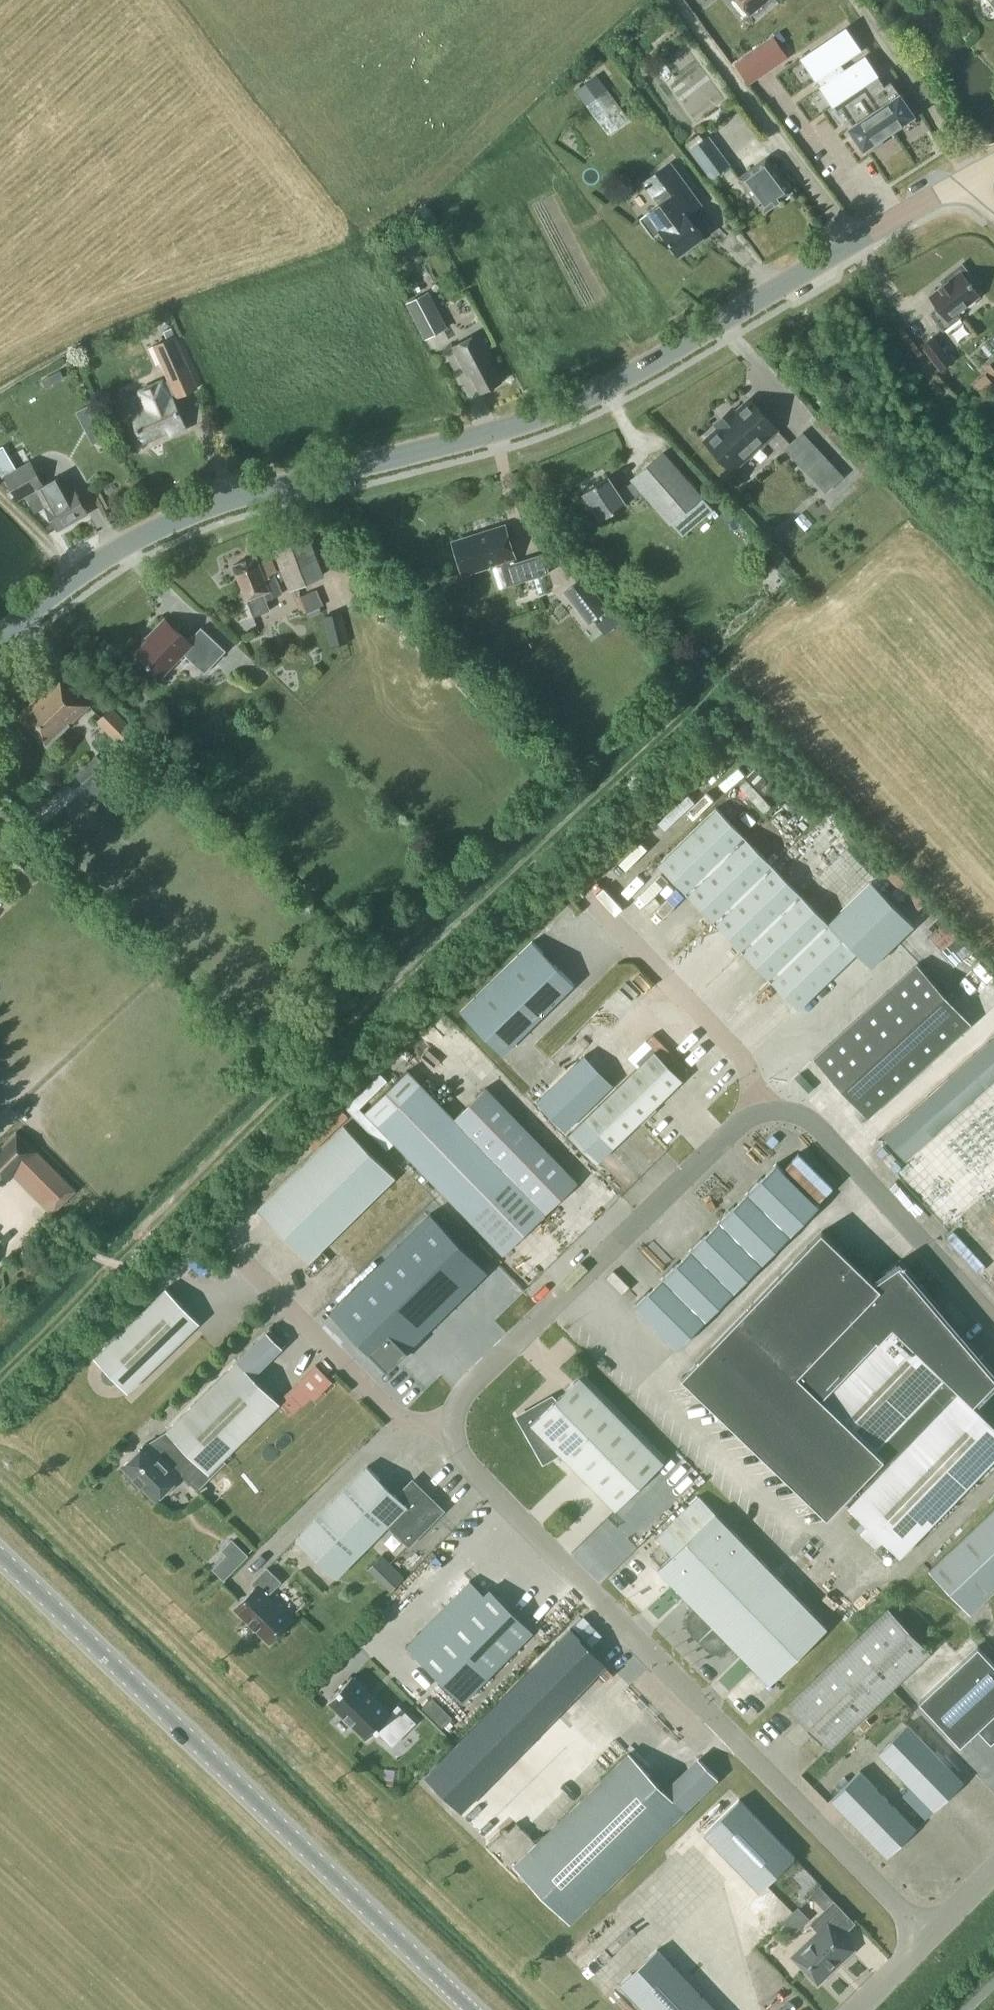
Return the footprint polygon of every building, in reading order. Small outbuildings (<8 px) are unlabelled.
[(750,14),(767,0),(739,0),(750,14)] [(884,85),(865,56),(844,69),(840,62),(860,49),(846,27),(801,55),(816,80),(821,76),(825,83),(820,86),(833,105),(837,102),(845,112),(841,115),(849,127),(848,127),(863,149),(869,145),(871,148),(868,149),(869,150),(870,149),(872,149),(874,148),(876,149),(878,149),(879,149),(881,150),(882,151),(883,150),(881,149),(883,135),(914,114),(899,93),(890,81),(884,85)] [(735,63),(746,80),(786,53),(774,36),(735,63)] [(600,64),(576,79),(606,129),(631,114),(600,64)] [(731,163),(708,134),(688,149),(711,178),(731,163)] [(764,211),(791,191),(766,157),(738,177),(764,211)] [(678,253),(703,235),(687,214),(701,204),(670,162),(642,182),(659,205),(640,219),(653,237),(661,231),(678,253)] [(971,285),(976,282),(962,264),(945,277),(947,280),(938,287),(939,288),(929,295),(938,307),(930,313),(943,329),(960,316),(957,313),(979,295),(971,285)] [(448,327),(428,290),(406,302),(425,339),(448,327)] [(480,392),(501,381),(487,354),(490,353),(479,332),(452,347),(463,367),(466,365),(480,392)] [(953,360),(934,334),(920,345),(940,370),(953,360)] [(176,397),(198,387),(175,335),(153,345),(168,379),(140,391),(141,394),(121,402),(120,406),(125,418),(129,419),(133,417),(143,440),(168,429),(170,433),(185,427),(173,398),(170,400),(168,395),(174,392),(176,397)] [(973,384),(984,396),(993,388),(993,383),(985,373),(973,384)] [(750,399),(735,412),(732,408),(730,410),(733,413),(720,424),(718,421),(716,423),(720,427),(705,440),(732,470),(777,428),(750,399)] [(107,436),(91,404),(77,411),(93,443),(107,436)] [(843,476),(827,458),(803,432),(786,448),(827,491),(843,476)] [(17,469),(3,445),(0,447),(0,475),(2,478),(5,476),(17,469)] [(670,523),(702,495),(663,452),(631,479),(633,481),(618,491),(608,476),(583,492),(601,519),(626,503),(625,502),(642,491),(670,523)] [(64,473),(54,479),(43,485),(30,462),(17,469),(5,476),(18,500),(25,496),(35,512),(45,507),(58,530),(88,512),(75,488),(73,489),(64,473)] [(527,579),(521,560),(516,561),(505,526),(452,543),(461,573),(503,560),(510,585),(527,579)] [(290,587),(324,574),(308,535),(274,548),(282,568),(276,570),(268,551),(233,565),(247,599),(254,615),(270,609),(263,592),(265,592),(268,599),(282,593),(278,582),(287,578),(290,587)] [(527,579),(550,572),(544,553),(521,560),(527,579)] [(608,608),(583,576),(563,591),(588,623),(608,608)] [(316,583),(303,591),(312,604),(324,595),(316,583)] [(387,620),(398,632),(408,623),(397,611),(387,620)] [(347,642),(340,616),(326,619),(332,646),(347,642)] [(205,673),(226,650),(201,627),(188,640),(165,618),(152,631),(154,633),(135,652),(162,676),(184,653),(205,673)] [(48,746),(89,705),(60,675),(18,716),(48,746)] [(142,736),(112,706),(96,721),(126,751),(142,736)] [(99,799),(120,781),(97,755),(76,774),(99,799)] [(687,893),(745,837),(717,807),(658,864),(687,893)] [(714,922),(773,865),(745,837),(687,893),(714,922)] [(742,951),(801,894),(773,865),(714,922),(742,951)] [(770,979),(828,923),(801,894),(742,951),(770,979)] [(828,923),(770,979),(798,1008),(856,952),(828,923)] [(460,1012),(502,1055),(574,984),(532,941),(460,1012)] [(868,1117),(971,1022),(917,963),(814,1058),(868,1117)] [(905,1159),(993,1079),(993,1036),(883,1134),(905,1159)] [(612,1092),(640,1121),(683,1079),(655,1051),(612,1092)] [(585,1054),(537,1101),(565,1130),(613,1083),(585,1054)] [(454,1119),(408,1071),(366,1111),(505,1254),(578,1182),(486,1088),(454,1119)] [(595,1165),(640,1121),(612,1092),(567,1136),(595,1165)] [(310,1260),(396,1176),(345,1125),(259,1209),(310,1260)] [(15,1175),(53,1213),(77,1190),(17,1130),(0,1147),(0,1178),(1,1179),(11,1179),(15,1175)] [(791,1234),(819,1206),(776,1163),(748,1192),(791,1234)] [(763,1263),(791,1234),(748,1192),(720,1220),(763,1263)] [(411,1232),(468,1290),(488,1270),(431,1212),(411,1232)] [(734,1291),(763,1263),(720,1220),(692,1248),(734,1291)] [(681,1376),(827,1517),(884,1457),(890,1462),(848,1506),(856,1513),(885,1542),(900,1556),(993,1458),(993,1424),(971,1402),(993,1379),(993,1375),(899,1264),(874,1281),(822,1231),(681,1376)] [(411,1232),(391,1252),(448,1310),(468,1290),(411,1232)] [(706,1319),(734,1291),(692,1248),(664,1277),(706,1319)] [(448,1310),(391,1252),(371,1271),(428,1329),(448,1310)] [(428,1329),(371,1271),(336,1306),(374,1345),(369,1350),(388,1368),(428,1329)] [(678,1348),(706,1319),(664,1277),(635,1305),(678,1348)] [(128,1392),(200,1322),(167,1287),(95,1357),(106,1369),(104,1373),(105,1377),(108,1381),(112,1381),(117,1380),(128,1392)] [(268,1331),(238,1360),(256,1377),(285,1349),(268,1331)] [(146,1443),(123,1466),(157,1500),(183,1474),(195,1487),(224,1459),(281,1403),(256,1377),(238,1360),(167,1430),(170,1433),(153,1450),(146,1443)] [(333,1381),(316,1364),(279,1399),(293,1414),(311,1397),(314,1399),(333,1381)] [(560,1452),(616,1509),(664,1461),(580,1376),(549,1406),(545,1402),(519,1416),(545,1461),(560,1452)] [(337,1577),(390,1524),(410,1544),(443,1510),(418,1485),(403,1501),(368,1466),(297,1538),(337,1577)] [(827,1627),(716,1512),(699,1495),(655,1537),(661,1543),(650,1554),(661,1565),(658,1568),(696,1607),(692,1612),(691,1613),(689,1615),(689,1618),(688,1622),(689,1625),(690,1628),(692,1631),(709,1648),(711,1650),(714,1651),(716,1651),(719,1652),(722,1651),(723,1651),(726,1650),(727,1649),(732,1644),(770,1683),(827,1627)] [(993,1591),(993,1508),(929,1570),(971,1613),(993,1591)] [(233,1538),(222,1549),(226,1554),(238,1565),(249,1554),(233,1538)] [(384,1547),(369,1563),(393,1585),(408,1570),(384,1547)] [(292,1619),(265,1592),(279,1578),(267,1567),(253,1582),(257,1587),(236,1608),(270,1642),(292,1619)] [(533,1630),(490,1588),(420,1660),(463,1702),(533,1630)] [(931,1651),(893,1611),(890,1607),(788,1705),(827,1748),(931,1651)] [(977,1729),(991,1744),(993,1741),(993,1662),(978,1645),(920,1700),(961,1744),(977,1729)] [(562,1708),(526,1673),(426,1775),(462,1810),(562,1708)] [(355,1678),(331,1702),(368,1738),(377,1729),(393,1745),(415,1721),(398,1705),(391,1713),(355,1678)] [(451,1718),(445,1711),(436,1720),(442,1727),(451,1718)] [(879,1752),(935,1810),(964,1782),(908,1724),(879,1752)] [(675,1799),(669,1792),(630,1752),(537,1842),(518,1822),(509,1830),(501,1830),(491,1840),(491,1848),(520,1879),(529,1879),(571,1923),(686,1810),(675,1799)] [(917,1828),(893,1803),(861,1770),(832,1799),(888,1856),(917,1828)] [(704,1833),(760,1891),(795,1857),(739,1799),(704,1833)] [(810,1894),(824,1908),(833,1899),(820,1885),(810,1894)] [(839,1961),(852,1949),(840,1936),(854,1922),(835,1902),(812,1923),(821,1931),(795,1956),(819,1981),(832,1968),(835,1968),(839,1964),(839,1961)] [(647,2009),(716,2009),(658,1949),(622,1984),(647,2009)]
